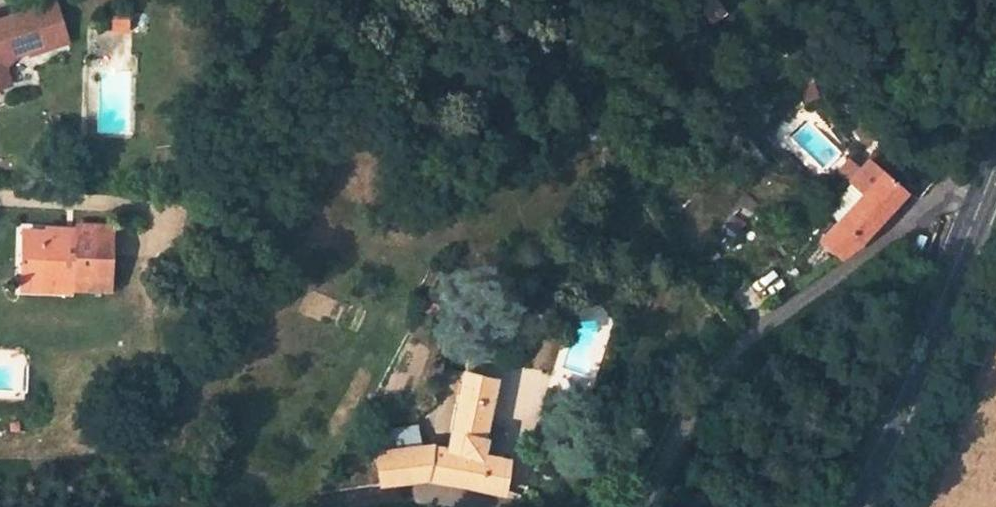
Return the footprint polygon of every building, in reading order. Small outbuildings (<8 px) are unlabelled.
[(11,85),(5,69),(14,55),(31,49),(32,53),(42,49),(68,43),(56,0),(42,0),(0,15),(0,14),(0,89),(11,85)] [(131,10),(102,9),(101,31),(130,32),(131,10)] [(822,239),(841,254),(855,244),(863,238),(883,215),(905,191),(878,169),(884,161),(872,151),(849,180),(862,190),(822,239)] [(82,238),(83,221),(44,220),(44,229),(43,237),(82,238)] [(47,268),(47,286),(106,289),(108,222),(83,221),(82,238),(43,237),(44,229),(28,229),(27,267),(47,268)] [(47,268),(27,267),(26,285),(47,286),(47,268)] [(421,441),(385,446),(378,447),(383,483),(430,475),(502,494),(510,457),(479,449),(463,446),(467,430),(483,433),(496,378),(466,370),(446,441),(432,439),(421,441)] [(383,428),(385,446),(421,441),(419,423),(383,428)] [(479,449),(483,433),(467,430),(463,446),(479,449)]
